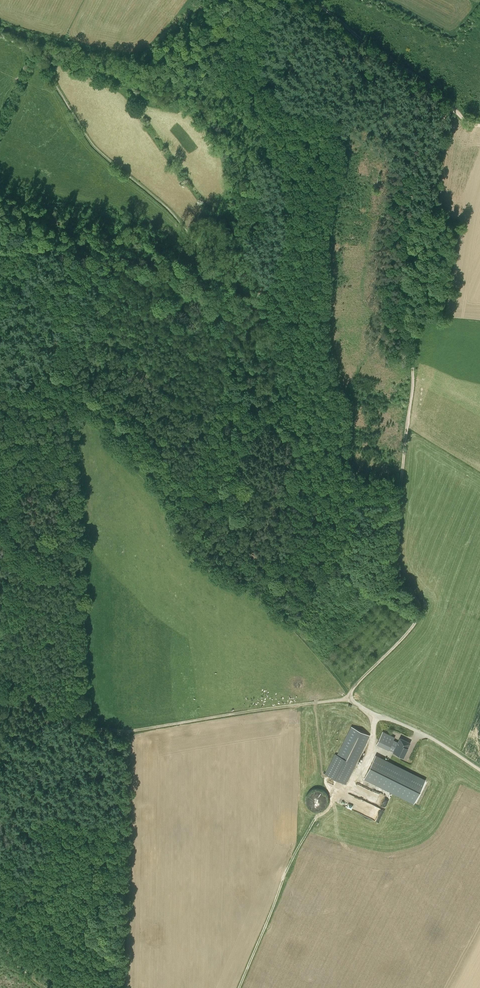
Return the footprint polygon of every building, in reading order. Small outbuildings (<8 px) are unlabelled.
[(346,784),(356,764),(370,735),(351,726),(337,755),(335,754),(325,774),(346,784)] [(389,749),(394,752),(403,756),(410,743),(400,738),(398,742),(393,740),(395,737),(383,731),(376,744),(389,749)] [(364,778),(414,802),(425,779),(375,755),(364,778)] [(364,801),(359,813),(380,822),(384,811),(376,808),(377,806),(364,801)]
